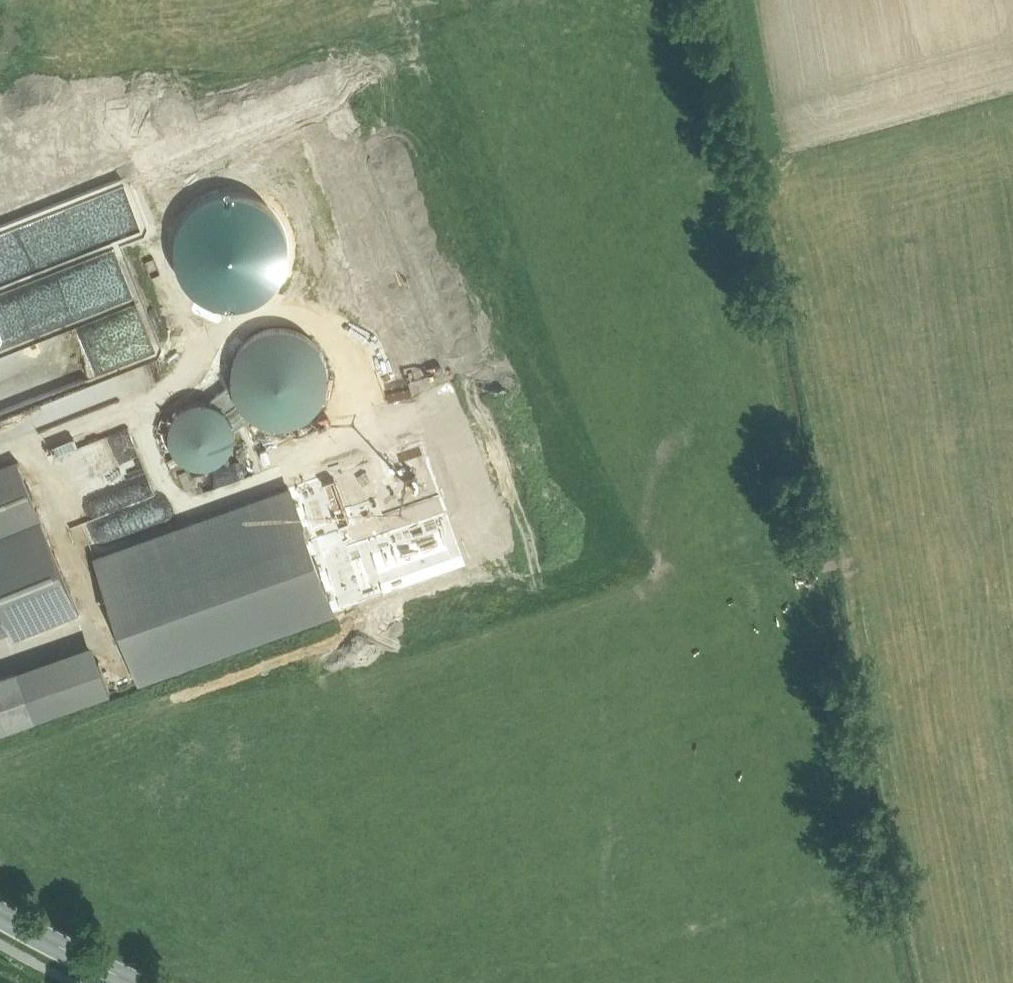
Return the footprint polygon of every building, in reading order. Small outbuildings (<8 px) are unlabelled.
[(321,418),(317,329),(235,332),(239,422),(321,418)] [(190,471),(236,446),(207,393),(161,418),(190,471)] [(79,521),(129,679),(332,615),(290,485),(94,546),(90,532),(158,510),(131,425),(77,442),(70,418),(40,428),(48,453),(64,448),(78,493),(76,493),(84,519),(79,521)] [(79,604),(21,458),(0,467),(0,636),(79,604)] [(98,660),(27,687),(20,668),(0,676),(0,733),(110,691),(98,660)]
